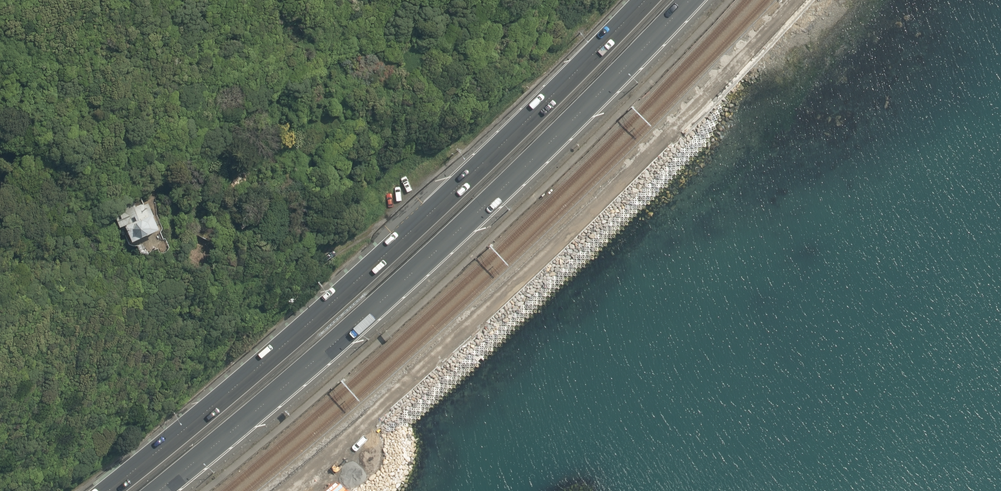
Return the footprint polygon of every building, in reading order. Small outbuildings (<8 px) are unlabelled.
[(135,200),(124,206),(126,211),(118,215),(123,227),(130,224),(132,229),(130,230),(135,240),(157,230),(156,227),(160,225),(151,206),(148,207),(146,203),(138,207),(135,200)] [(336,244),(348,229),(341,222),(328,237),(336,244)]
